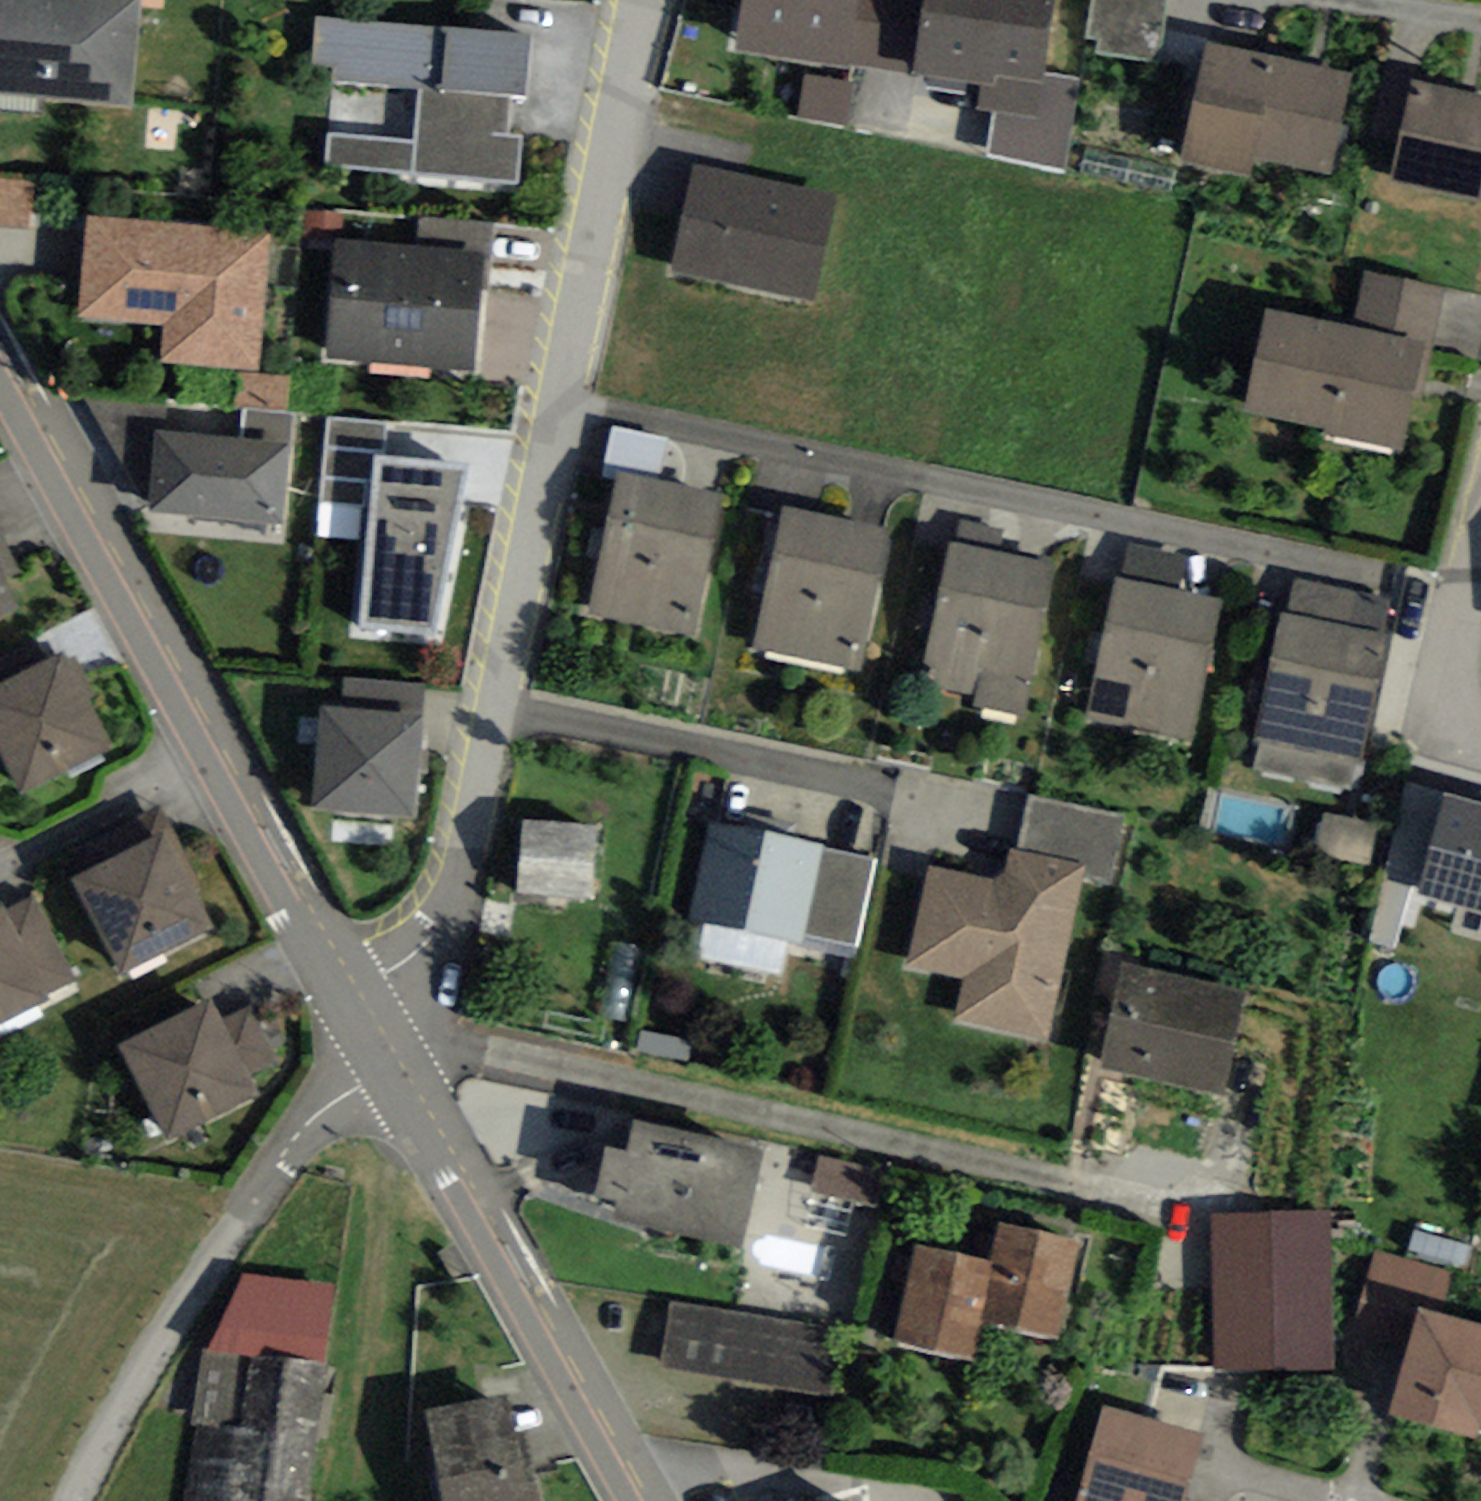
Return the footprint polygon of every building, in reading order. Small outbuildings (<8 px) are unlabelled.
[(130,108),(138,0),(0,0),(0,96),(130,108)] [(735,43),(913,73),(925,0),(742,0),(735,43)] [(913,73),(981,84),(995,87),(997,73),(1041,81),(1043,72),(1055,0),(925,0),(913,73)] [(1086,39),(1097,41),(1095,52),(1157,63),(1168,0),(1093,0),(1086,39)] [(327,165),(517,182),(521,138),(507,137),(510,96),(526,97),(532,34),(315,17),(313,67),(332,68),(331,83),(417,91),(412,139),(330,132),(327,165)] [(1354,72),(1208,41),(1182,162),(1250,177),(1254,158),(1332,175),(1354,72)] [(1082,79),(1043,72),(1041,81),(997,73),(995,87),(981,84),(976,111),(995,114),(986,158),(1064,172),(1082,79)] [(853,83),(805,73),(797,116),(845,126),(853,83)] [(1411,83),(1392,185),(1480,201),(1480,95),(1411,83)] [(837,195),(693,163),(669,271),(813,303),(837,195)] [(34,183),(0,180),(0,228),(30,230),(34,183)] [(273,233),(88,216),(79,315),(164,323),(161,361),(260,370),(273,233)] [(493,222),(422,217),(420,246),(485,252),(491,252),(493,222)] [(420,246),(335,240),(325,358),(475,370),(485,252),(420,246)] [(1364,271),(1352,327),(1424,343),(1433,345),(1445,289),(1364,271)] [(1352,327),(1266,309),(1244,413),(1403,446),(1424,343),(1352,327)] [(285,412),(290,377),(238,374),(234,407),(246,408),(285,412)] [(166,432),(168,403),(85,401),(150,504),(156,432),(166,432)] [(289,444),(293,413),(285,412),(246,408),(242,439),(289,444)] [(329,420),(323,503),(371,505),(375,457),(385,457),(387,424),(329,420)] [(166,432),(156,432),(150,504),(149,512),(285,524),(289,444),(242,439),(166,432)] [(371,505),(361,627),(431,633),(468,465),(385,457),(375,457),(371,505)] [(721,495),(617,472),(588,613),(693,634),(721,495)] [(889,530),(785,507),(752,648),(861,670),(889,530)] [(19,608),(3,576),(17,570),(0,535),(0,617),(19,608)] [(1056,565),(952,540),(916,689),(1020,714),(1056,565)] [(1180,591),(1188,557),(1131,544),(1122,579),(1180,591)] [(1122,579),(1116,577),(1085,717),(1191,740),(1221,600),(1180,591),(1122,579)] [(1362,766),(1391,634),(1384,632),(1391,599),(1297,579),(1289,612),(1281,610),(1252,742),(1259,744),(1253,772),(1349,792),(1355,765),(1362,766)] [(114,748),(88,700),(95,695),(74,656),(66,661),(61,652),(0,683),(0,752),(22,794),(114,748)] [(422,715),(424,685),(348,678),(345,708),(422,715)] [(321,706),(313,807),(412,816),(422,715),(345,708),(321,706)] [(1419,885),(1444,795),(1410,785),(1385,875),(1419,885)] [(1082,878),(1112,885),(1128,814),(1031,793),(1019,849),(1085,864),(1082,878)] [(1444,795),(1419,885),(1417,892),(1480,910),(1480,805),(1444,795)] [(171,829),(159,807),(109,834),(121,856),(171,829)] [(1371,865),(1379,825),(1325,815),(1317,854),(1371,865)] [(519,894),(594,898),(598,824),(523,819),(519,894)] [(790,942),(804,945),(806,933),(823,849),(825,845),(708,819),(689,919),(707,923),(790,942)] [(121,856),(72,879),(121,974),(215,927),(171,829),(121,856)] [(1003,883),(928,865),(906,965),(963,977),(955,1019),(1045,1042),(1082,878),(1085,864),(1019,849),(1012,847),(1003,883)] [(806,933),(858,946),(876,859),(823,849),(806,933)] [(47,993),(76,979),(35,896),(5,911),(47,993)] [(50,1000),(47,993),(5,911),(1,902),(0,903),(0,1025),(50,1000)] [(700,959),(781,977),(790,942),(707,923),(700,959)] [(633,1025),(648,948),(609,941),(594,1018),(633,1025)] [(1125,965),(1102,1067),(1223,1095),(1247,992),(1125,965)] [(167,1142),(259,1096),(249,1076),(278,1060),(251,1005),(221,1020),(210,999),(118,1046),(167,1142)] [(637,1052),(689,1062),(693,1040),(641,1030),(637,1052)] [(645,1227),(745,1250),(763,1151),(634,1120),(628,1153),(607,1145),(596,1194),(617,1200),(612,1222),(644,1230),(645,1227)] [(881,1213),(891,1175),(822,1157),(812,1194),(881,1213)] [(1334,1365),(1330,1210),(1209,1213),(1213,1368),(1334,1365)] [(1062,1341),(1082,1243),(999,1224),(995,1259),(981,1319),(1062,1341)] [(893,1343),(971,1360),(981,1319),(995,1259),(917,1241),(893,1343)] [(1452,1273),(1374,1251),(1352,1330),(1409,1346),(1420,1308),(1440,1313),(1452,1273)] [(325,1364),(334,1285),(243,1273),(203,1351),(325,1364)] [(832,1327),(671,1302),(661,1365),(822,1391),(832,1327)] [(1480,1426),(1480,1326),(1440,1313),(1420,1308),(1409,1346),(1389,1413),(1477,1439),(1480,1427),(1480,1426)] [(325,1364),(203,1351),(184,1500),(307,1500),(325,1364)] [(534,1481),(526,1483),(506,1395),(425,1410),(444,1500),(539,1500),(534,1481)] [(1203,1436),(1100,1409),(1076,1500),(1186,1500),(1203,1436)]
